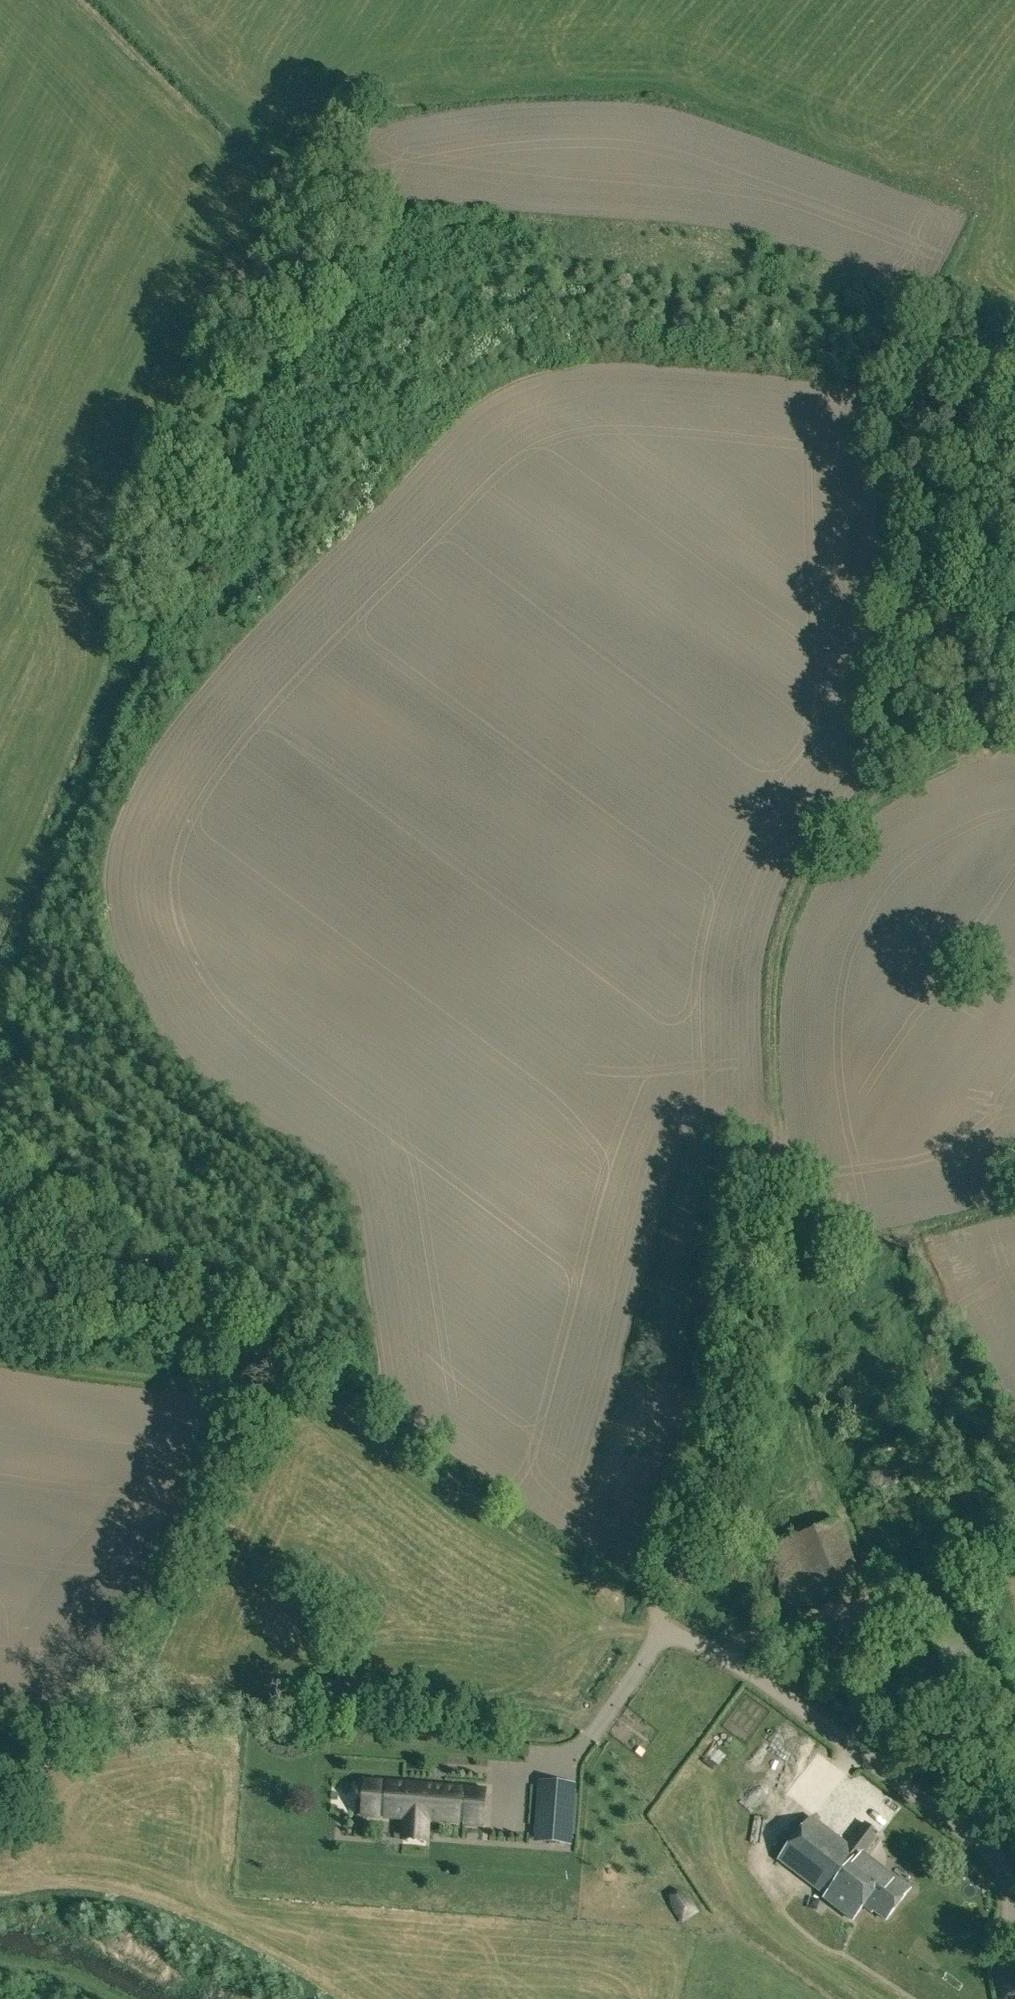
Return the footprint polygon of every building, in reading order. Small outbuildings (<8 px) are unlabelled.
[(791,1610),(819,1599),(863,1583),(840,1520),(766,1546),(791,1610)] [(365,1779),(364,1789),(380,1790),(381,1780),(365,1779)] [(387,1781),(385,1812),(406,1814),(406,1820),(426,1822),(426,1816),(460,1818),(463,1786),(387,1781)] [(543,1782),(539,1834),(569,1836),(572,1784),(543,1782)] [(909,1890),(864,1854),(879,1834),(864,1822),(847,1844),(812,1816),(778,1858),(825,1895),(823,1897),(852,1919),(865,1903),(885,1920),(909,1890)] [(686,1895),(678,1891),(669,1896),(670,1905),(680,1920),(696,1910),(686,1895)]
